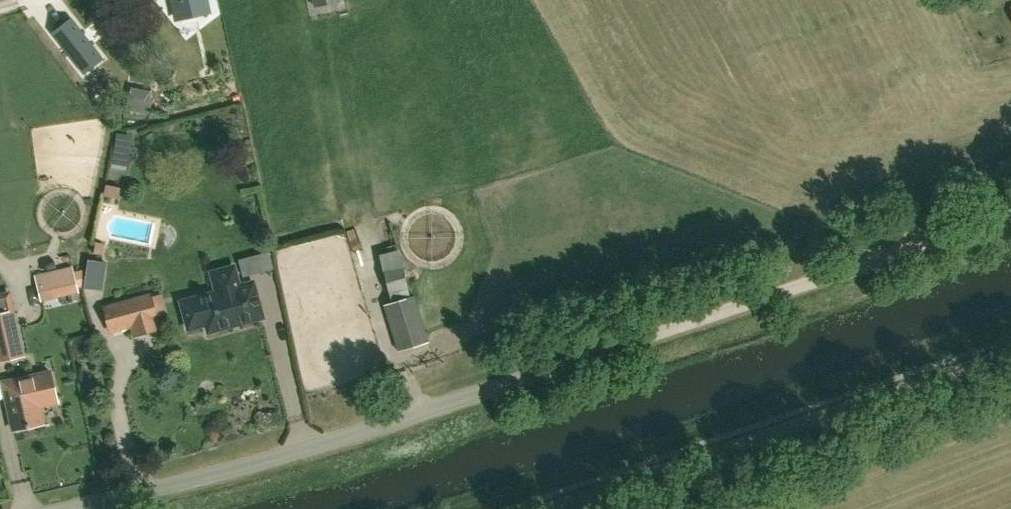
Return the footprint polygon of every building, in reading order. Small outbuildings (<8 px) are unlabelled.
[(71,19),(53,33),(83,72),(101,57),(71,19)] [(108,198),(126,199),(126,186),(109,186),(108,198)] [(88,260),(84,288),(103,291),(106,263),(88,260)] [(73,266),(36,275),(42,301),(79,292),(73,266)] [(403,266),(383,271),(388,292),(408,287),(403,266)] [(233,267),(212,273),(217,292),(182,302),(189,328),(207,323),(209,330),(262,316),(253,282),(239,286),(233,267)] [(133,319),(135,328),(160,322),(153,292),(106,304),(111,324),(133,319)] [(429,341),(415,294),(382,304),(397,352),(429,341)] [(0,314),(0,361),(23,355),(12,311),(0,314)] [(14,430),(44,423),(39,405),(58,400),(51,371),(3,383),(14,430)]
